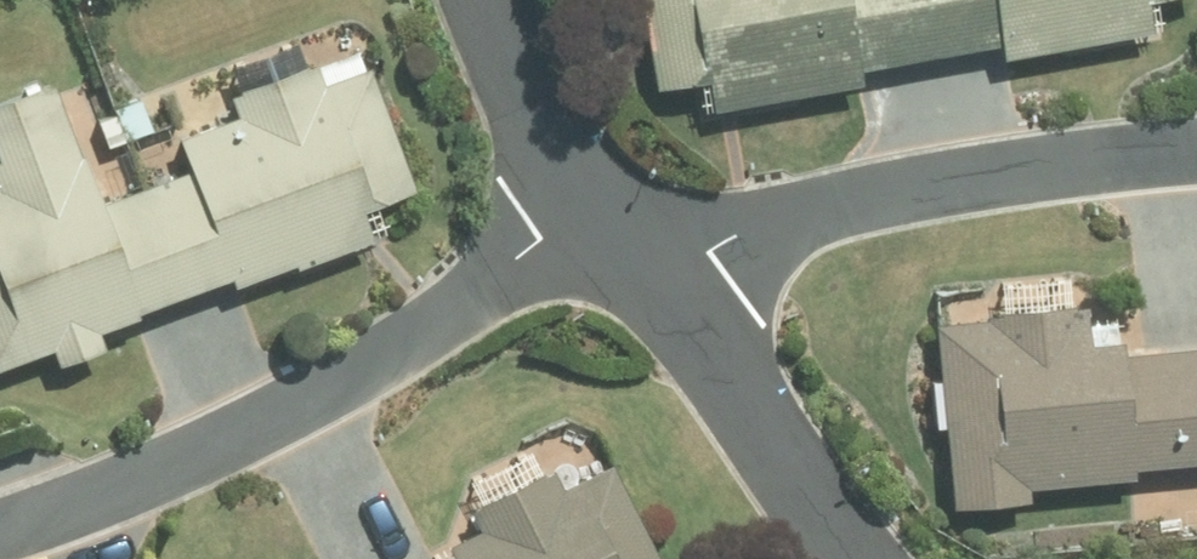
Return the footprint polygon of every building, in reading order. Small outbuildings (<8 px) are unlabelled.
[(665,84),(715,75),(720,103),(870,76),(867,62),(1006,37),(1008,51),(1161,23),(1157,0),(650,0),(665,84)] [(59,339),(66,356),(106,342),(99,324),(428,204),(374,59),(328,76),(321,57),(231,90),(238,109),(180,130),(192,165),(101,198),(57,79),(0,100),(0,154),(10,181),(0,185),(0,360),(59,339)] [(952,504),(1037,496),(1036,484),(1140,475),(1139,461),(1196,456),(1196,335),(1096,345),(1091,297),(933,311),(952,504)] [(616,457),(574,479),(563,458),(476,503),(487,524),(461,538),(471,558),(669,558),(616,457)]
